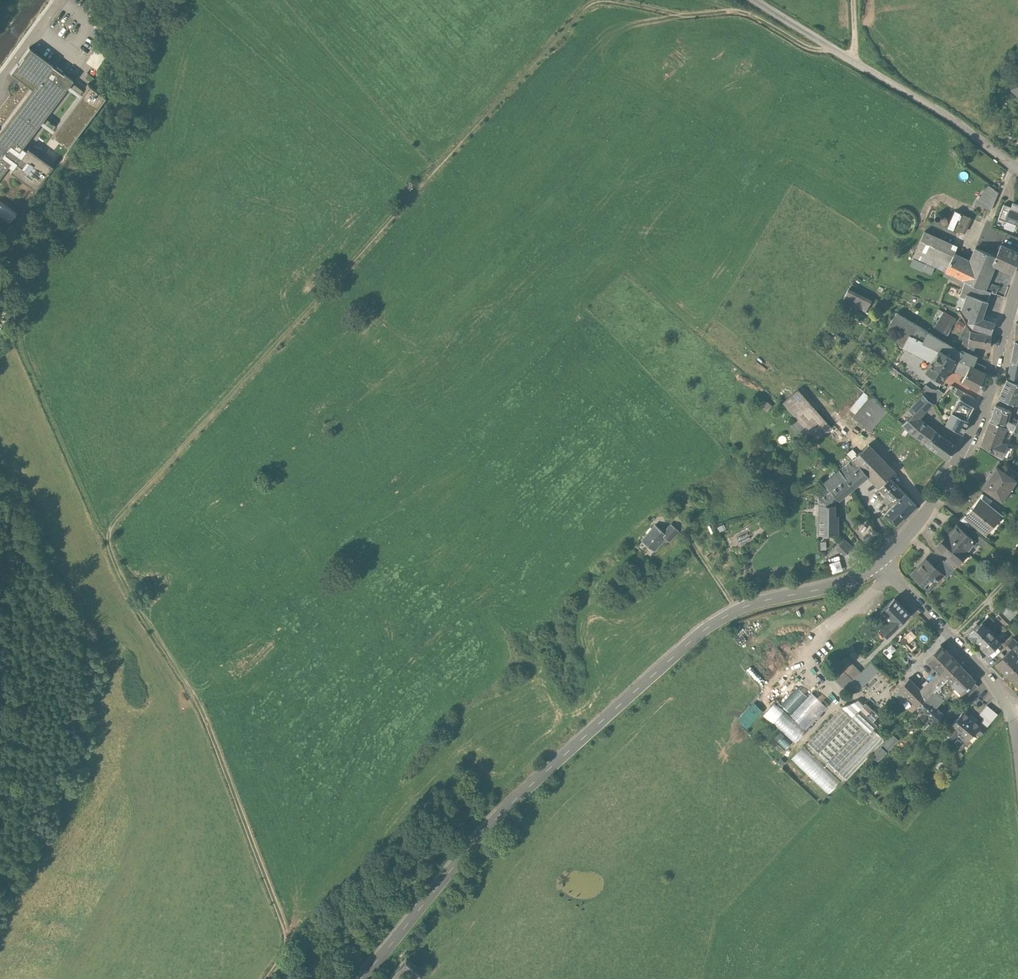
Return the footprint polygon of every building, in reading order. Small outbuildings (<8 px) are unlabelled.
[(19,153),(73,82),(64,75),(63,76),(52,67),(52,66),(29,49),(11,74),(32,90),(0,133),(0,179),(10,165),(2,159),(4,155),(17,165),(11,174),(35,193),(53,169),(28,151),(21,160),(8,150),(11,146),(19,153)] [(96,51),(87,63),(97,71),(106,58),(96,51)] [(84,90),(65,115),(83,128),(101,103),(84,90)] [(988,185),(975,204),(990,210),(998,192),(988,185)] [(10,225),(17,216),(0,203),(0,217),(10,225)] [(1015,222),(1017,214),(1017,213),(1007,208),(1003,218),(1015,222)] [(912,231),(914,228),(915,224),(915,221),(914,217),(912,213),(908,211),(905,210),(901,210),(898,211),(895,213),(893,215),(891,219),(891,222),(891,226),(893,229),(895,232),(898,234),(902,235),(906,234),(909,233),(912,231)] [(955,211),(948,227),(964,234),(971,218),(955,211)] [(913,257),(946,271),(954,254),(957,246),(925,231),(913,257)] [(996,258),(993,264),(993,265),(995,266),(1003,270),(1012,274),(1017,261),(1017,253),(1011,250),(1002,246),(996,258)] [(970,261),(954,254),(946,271),(985,290),(995,266),(993,265),(993,264),(996,258),(975,249),(970,261)] [(922,272),(925,264),(913,259),(909,266),(922,272)] [(957,305),(963,307),(967,295),(987,302),(990,293),(985,290),(946,271),(944,276),(964,285),(957,305)] [(871,301),(848,289),(842,300),(865,312),(871,301)] [(988,302),(987,302),(967,295),(963,307),(962,309),(972,312),(968,323),(973,329),(991,335),(994,323),(982,319),(988,302)] [(888,325),(908,335),(922,342),(929,332),(896,313),(888,325)] [(955,320),(943,313),(935,326),(947,334),(955,320)] [(961,340),(969,345),(971,332),(966,325),(960,336),(961,340)] [(922,342),(938,350),(955,361),(959,361),(962,353),(961,352),(929,332),(922,342)] [(991,335),(971,332),(969,345),(990,348),(991,335)] [(938,350),(922,342),(908,335),(902,347),(931,362),(938,350)] [(865,346),(874,352),(876,347),(867,342),(865,346)] [(955,361),(938,350),(931,362),(925,372),(942,382),(951,369),(955,361)] [(959,361),(970,366),(972,367),(975,362),(977,357),(962,350),(961,352),(962,353),(959,361)] [(959,361),(955,361),(951,369),(965,376),(970,366),(959,361)] [(902,363),(897,363),(895,362),(892,367),(914,384),(918,378),(913,375),(912,370),(902,363)] [(985,367),(975,362),(972,367),(983,372),(985,367)] [(1008,380),(1017,383),(1017,363),(1012,362),(1008,380)] [(983,372),(972,367),(970,366),(965,376),(962,384),(977,391),(985,373),(983,372)] [(1008,380),(1000,398),(1017,405),(1017,404),(1017,383),(1008,380)] [(938,390),(932,390),(926,385),(922,389),(937,402),(943,394),(938,390)] [(951,386),(946,391),(953,395),(950,400),(956,404),(962,392),(951,386)] [(830,428),(798,390),(783,403),(816,440),(830,428)] [(967,420),(976,399),(962,392),(956,404),(951,412),(967,420)] [(862,408),(870,398),(864,393),(855,402),(862,408)] [(927,445),(935,431),(919,419),(933,404),(922,395),(908,410),(913,415),(903,425),(913,435),(927,445)] [(886,412),(870,398),(862,408),(853,417),(870,432),(886,412)] [(761,407),(766,412),(772,406),(766,401),(761,407)] [(1013,430),(1016,424),(1007,420),(1011,411),(996,405),(990,421),(1007,427),(1013,430)] [(969,421),(967,420),(951,412),(945,424),(962,433),(969,421)] [(981,444),(1002,458),(1008,444),(1002,441),(1007,427),(990,421),(981,444)] [(935,431),(927,445),(947,460),(956,447),(935,431)] [(895,472),(868,446),(853,458),(868,476),(878,489),(889,479),(895,472)] [(854,488),(868,476),(853,458),(839,470),(854,488)] [(1016,481),(997,467),(983,488),(1002,502),(1016,481)] [(838,500),(854,488),(839,470),(824,483),(831,491),(838,500)] [(878,489),(895,505),(905,495),(889,479),(878,489)] [(834,505),(838,500),(831,491),(819,500),(819,505),(834,505)] [(682,504),(690,498),(686,492),(678,498),(682,504)] [(983,494),(980,498),(991,507),(994,503),(983,494)] [(916,506),(905,495),(895,505),(885,515),(896,526),(916,506)] [(991,507),(980,498),(964,519),(985,535),(1001,515),(991,507)] [(834,517),(834,505),(819,505),(820,534),(838,534),(838,517),(834,517)] [(664,531),(654,524),(642,541),(655,551),(665,537),(670,541),(678,530),(669,524),(664,531)] [(957,525),(946,537),(964,554),(976,542),(968,535),(957,525)] [(973,531),(968,535),(976,542),(980,537),(973,531)] [(967,556),(964,554),(946,537),(937,547),(948,557),(958,566),(967,556)] [(853,548),(845,539),(835,548),(843,556),(853,548)] [(948,557),(944,561),(954,570),(958,566),(948,557)] [(936,568),(926,558),(911,575),(929,591),(943,576),(944,574),(936,568)] [(946,579),(954,570),(944,561),(943,560),(936,568),(944,574),(943,576),(946,579)] [(881,632),(886,637),(909,614),(894,598),(882,610),(892,621),(881,632)] [(1007,606),(996,617),(1005,625),(1015,615),(1007,606)] [(1000,642),(987,628),(994,622),(989,616),(968,635),(987,655),(1000,642)] [(1010,650),(1011,649),(1017,656),(1017,655),(1017,643),(1013,638),(1005,646),(1010,650)] [(926,658),(938,671),(946,678),(960,664),(940,644),(926,658)] [(1007,676),(1017,665),(1017,657),(1017,656),(1011,649),(1010,650),(995,664),(1007,676)] [(879,671),(871,663),(861,673),(845,656),(837,664),(839,667),(831,675),(851,695),(859,688),(860,689),(879,671)] [(960,664),(946,678),(954,687),(961,694),(973,681),(975,679),(960,664)] [(1007,676),(1017,687),(1017,665),(1007,676)] [(938,671),(920,689),(921,702),(946,678),(938,671)] [(917,706),(921,702),(920,689),(909,678),(899,688),(917,706)] [(946,678),(921,702),(927,708),(932,703),(935,706),(954,687),(946,678)] [(977,685),(973,681),(961,694),(965,697),(977,685)] [(806,729),(826,708),(812,694),(791,715),(806,729)] [(893,705),(887,699),(877,708),(883,715),(893,705)] [(750,726),(767,710),(757,700),(740,716),(750,726)] [(851,705),(842,708),(852,718),(864,706),(858,701),(851,705)] [(942,713),(935,706),(932,703),(927,708),(921,702),(917,706),(923,712),(919,715),(925,720),(926,720),(928,717),(933,722),(939,717),(942,713)] [(866,704),(864,706),(852,718),(869,734),(876,726),(872,722),(878,716),(866,704)] [(989,704),(982,714),(987,717),(984,721),(992,726),(1001,711),(989,704)] [(852,718),(842,708),(808,743),(838,772),(872,737),(869,734),(852,718)] [(979,736),(986,729),(965,711),(946,732),(954,739),(957,736),(965,743),(975,732),(979,736)] [(805,731),(784,712),(773,723),(795,742),(805,731)] [(939,717),(933,722),(928,717),(926,720),(934,728),(942,720),(939,717)] [(898,741),(892,735),(882,745),(888,751),(898,741)] [(846,780),(882,743),(875,736),(839,773),(846,780)] [(880,747),(872,756),(878,762),(886,753),(880,747)] [(839,782),(803,748),(792,759),(828,793),(839,782)] [(882,782),(871,794),(874,797),(885,785),(882,782)] [(391,972),(398,978),(415,978),(423,971),(407,956),(391,972)]
